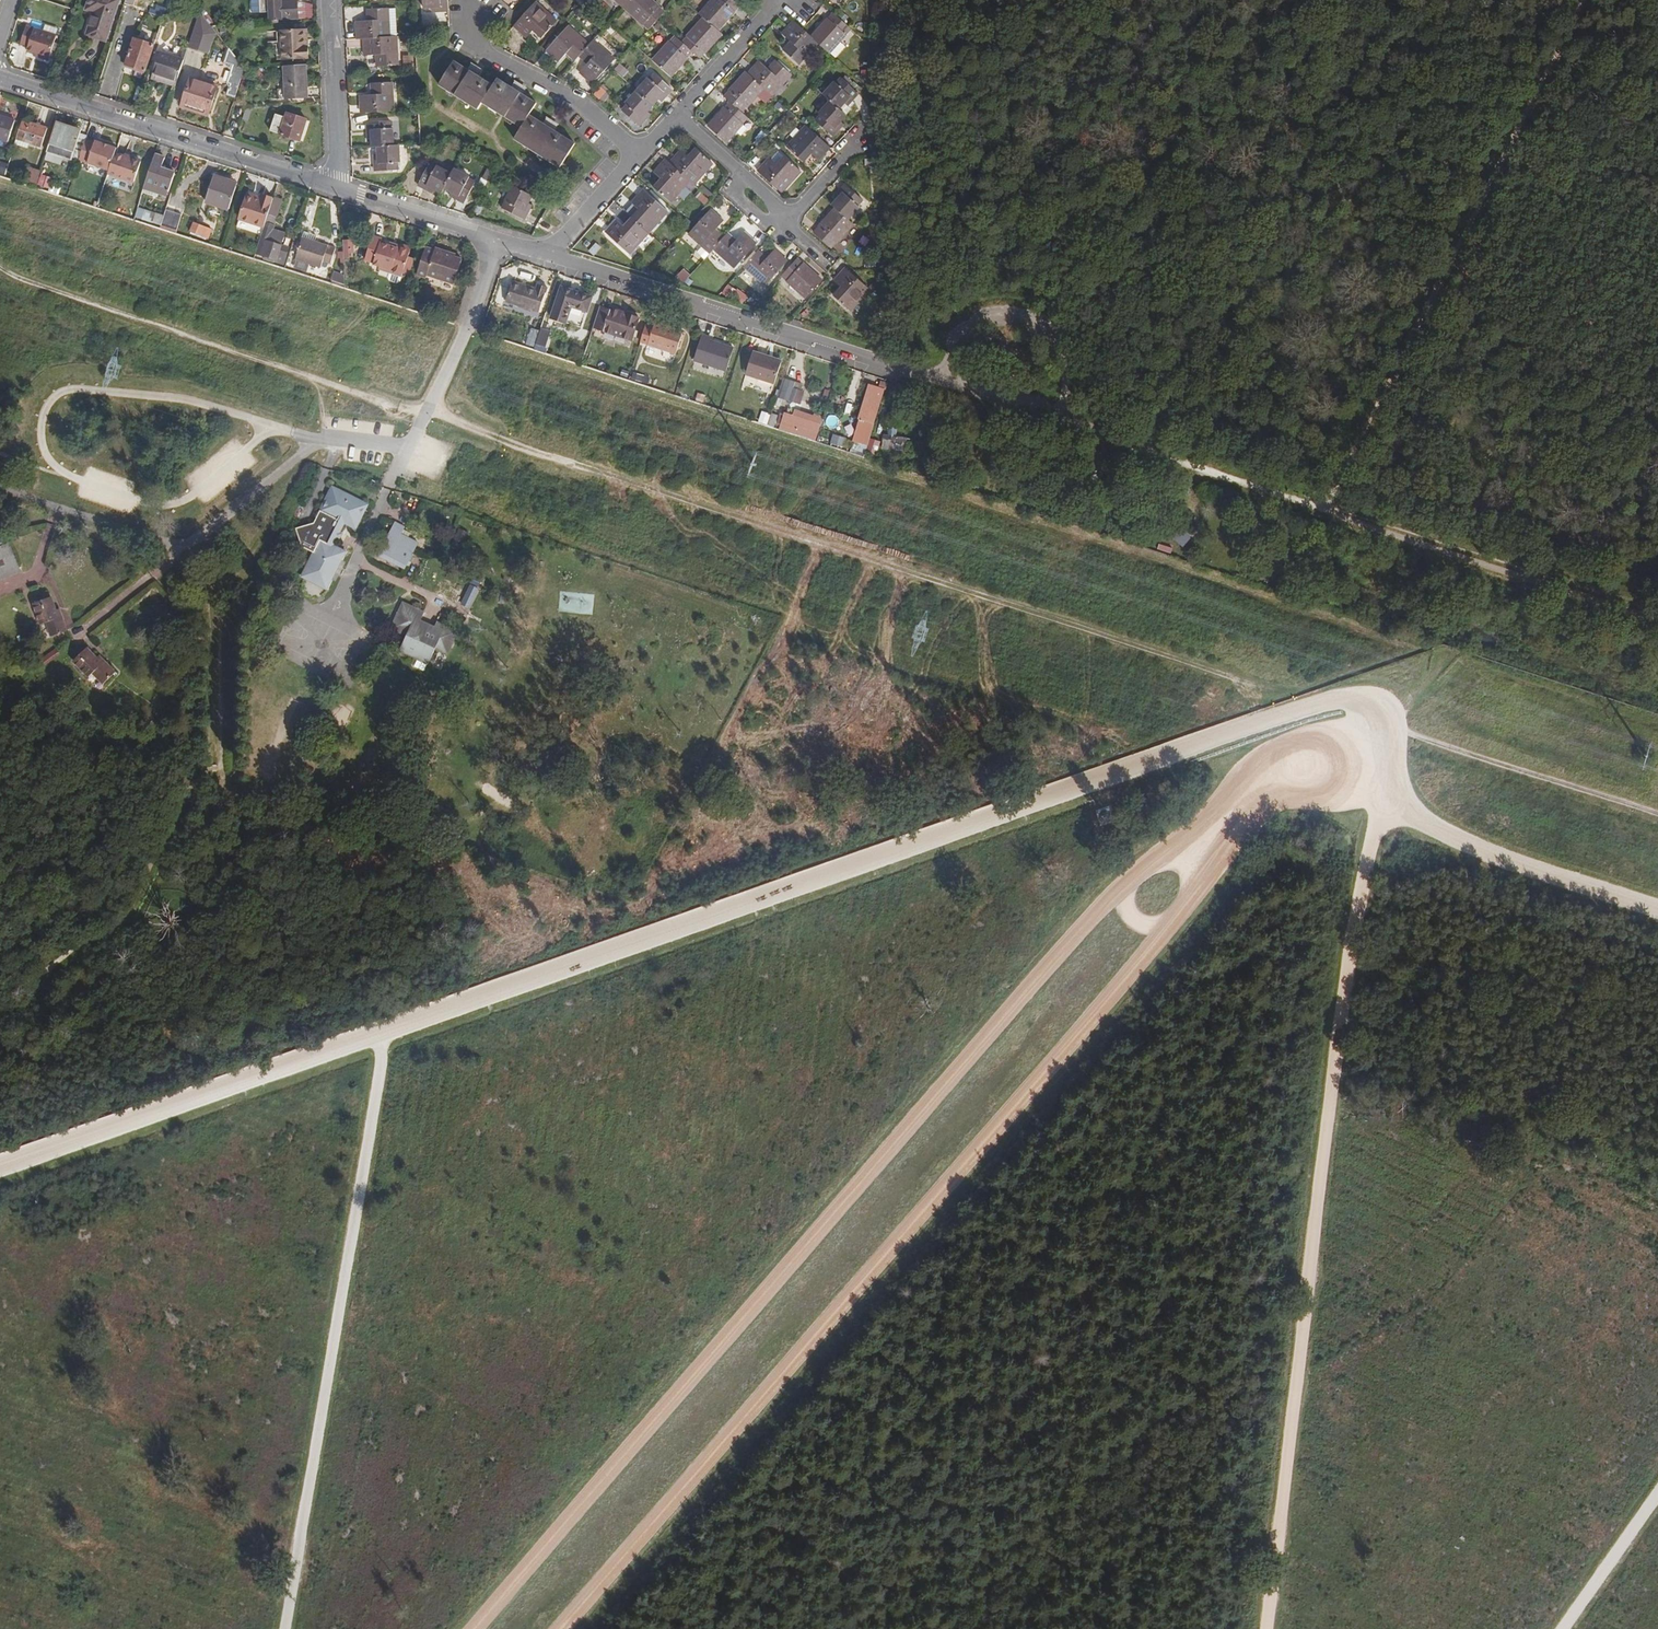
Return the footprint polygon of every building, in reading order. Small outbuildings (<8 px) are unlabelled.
[(86,34),(104,40),(117,0),(88,0),(85,8),(93,11),(86,34)] [(157,6),(163,9),(166,0),(159,0),(157,6)] [(260,12),(270,12),(270,22),(277,22),(277,17),(297,16),(296,0),(259,0),(260,12)] [(448,11),(448,6),(448,0),(423,0),(423,8),(431,8),(431,12),(448,11)] [(624,8),(632,0),(615,0),(624,8)] [(651,0),(632,0),(624,8),(643,26),(644,25),(649,30),(657,21),(664,14),(658,8),(659,7),(651,0)] [(718,31),(734,12),(739,6),(732,0),(714,0),(700,16),(704,19),(718,31)] [(514,26),(527,38),(536,28),(545,35),(557,22),(535,3),(514,26)] [(357,40),(364,39),(389,37),(387,9),(368,11),(368,22),(356,23),(357,40)] [(198,10),(186,48),(207,55),(215,32),(210,25),(198,10)] [(828,18),(811,37),(817,43),(829,54),(846,35),(845,34),(850,29),(834,14),(829,19),(828,18)] [(688,38),(683,44),(691,51),(699,58),(704,52),(705,53),(722,34),(718,31),(704,19),(687,37),(688,38)] [(794,21),(794,22),(783,34),(791,42),(783,51),(798,64),(817,43),(811,37),(802,29),(802,28),(794,21)] [(219,36),(224,32),(229,30),(227,24),(210,25),(215,32),(219,36)] [(43,26),(41,32),(55,37),(57,30),(43,26)] [(49,53),(52,45),(55,37),(41,32),(25,27),(19,46),(25,48),(24,52),(31,54),(47,59),(49,53)] [(575,61),(580,56),(589,46),(567,27),(546,51),(559,62),(566,54),(575,61)] [(306,39),(309,39),(309,28),(281,30),(282,58),(307,57),(306,39)] [(219,36),(221,40),(239,63),(245,59),(224,32),(219,36)] [(124,63),(144,70),(152,44),(132,37),(124,63)] [(396,37),(389,37),(364,39),(365,56),(377,56),(377,67),(397,66),(396,37)] [(691,51),(683,44),(675,37),(670,43),(669,42),(652,61),(670,77),(687,58),(686,58),(691,51)] [(239,63),(221,40),(216,59),(232,64),(233,67),(228,83),(230,84),(227,93),(234,96),(243,68),(239,63)] [(589,46),(580,56),(588,64),(580,73),(593,85),(614,60),(593,41),(589,46)] [(174,85),(182,59),(159,52),(151,77),(174,85)] [(46,63),(47,59),(31,54),(30,58),(46,63)] [(252,67),(245,59),(239,63),(243,68),(252,67)] [(748,75),(763,89),(771,96),(791,74),(776,61),(768,69),(759,62),(748,75)] [(478,110),(482,103),(492,87),(479,78),(482,72),(472,66),(468,71),(453,62),(439,85),(478,110)] [(304,64),(282,65),(284,99),(306,98),(304,64)] [(725,98),(731,104),(741,112),(746,106),(747,107),(763,89),(748,75),(746,72),(729,91),(730,92),(725,98)] [(637,92),(653,106),(658,100),(661,102),(672,90),(655,75),(650,81),(648,79),(637,92)] [(847,77),(844,81),(850,86),(853,83),(847,77)] [(190,79),(182,103),(207,112),(215,87),(190,79)] [(482,103),(521,128),(529,116),(536,104),(522,95),(526,89),(515,83),(511,88),(497,79),(492,87),(482,103)] [(848,106),(852,101),(859,94),(850,86),(844,81),(842,79),(836,84),(835,83),(823,96),(830,102),(839,110),(845,104),(848,106)] [(392,83),(389,83),(375,84),(372,84),(372,96),(360,97),(361,114),(393,112),(392,83)] [(600,101),(606,95),(601,90),(595,96),(600,101)] [(653,106),(637,92),(626,105),(627,106),(622,112),(639,127),(650,114),(647,112),(653,106)] [(606,95),(600,101),(604,105),(610,98),(606,95)] [(839,110),(845,115),(852,109),(851,107),(855,103),(852,101),(848,106),(845,104),(839,110)] [(839,110),(830,102),(819,114),(821,116),(816,121),(832,137),(843,124),(841,122),(846,116),(845,115),(839,110)] [(741,112),(731,104),(726,109),(725,108),(708,127),(726,143),(743,124),(742,123),(747,118),(741,112)] [(305,119),(285,113),(279,133),(299,140),(305,119)] [(9,138),(14,120),(0,115),(0,135),(9,138)] [(529,116),(521,128),(514,139),(560,168),(574,144),(554,131),(557,126),(547,120),(544,125),(529,116)] [(16,137),(29,142),(40,146),(46,128),(22,120),(16,137)] [(71,159),(72,157),(79,133),(80,129),(55,121),(46,151),(71,159)] [(378,147),(392,146),(392,129),(389,129),(389,122),(366,123),(368,140),(371,140),(372,147),(378,147)] [(787,148),(802,161),(809,152),(818,160),(830,147),(806,126),(787,148)] [(79,133),(72,157),(78,159),(85,137),(86,135),(79,133)] [(27,147),(29,142),(16,137),(14,143),(27,147)] [(94,140),(85,137),(78,159),(109,170),(115,151),(117,146),(95,139),(94,140)] [(398,146),(392,146),(378,147),(378,155),(374,156),(375,172),(397,171),(397,163),(399,163),(398,146)] [(134,181),(141,160),(126,155),(115,151),(109,170),(108,173),(134,181)] [(126,155),(141,160),(142,157),(127,152),(126,155)] [(155,187),(167,191),(168,191),(174,172),(160,168),(164,157),(154,153),(143,187),(153,191),(155,187)] [(672,166),(692,183),(696,187),(714,166),(701,153),(693,161),(684,153),(672,166)] [(779,167),(786,159),(780,153),(772,161),(779,167)] [(779,167),(772,161),(770,159),(758,171),(782,193),(801,172),(786,159),(779,167)] [(692,183),(672,166),(668,162),(656,175),(665,183),(658,191),(673,205),(692,183)] [(35,184),(37,180),(40,170),(27,166),(23,180),(35,184)] [(442,193),(444,189),(452,175),(437,167),(435,169),(428,166),(418,185),(433,193),(434,190),(442,193)] [(452,175),(444,189),(452,192),(450,196),(465,204),(475,183),(468,179),(469,178),(454,170),(452,175)] [(213,175),(205,200),(227,207),(235,183),(213,175)] [(54,186),(37,180),(35,184),(52,190),(54,186)] [(833,205),(836,208),(848,220),(859,207),(857,205),(862,199),(846,185),(835,198),(837,200),(833,205)] [(276,197),(284,199),(286,188),(278,186),(276,197)] [(528,204),(532,196),(513,186),(505,202),(507,203),(504,210),(524,220),(531,206),(528,204)] [(165,195),(167,191),(155,187),(153,191),(165,195)] [(642,212),(634,220),(649,233),(668,212),(644,191),(633,203),(642,212)] [(559,200),(564,205),(567,207),(573,200),(571,197),(565,192),(559,200)] [(259,200),(245,195),(238,219),(262,227),(264,223),(267,214),(271,200),(260,197),(259,200)] [(272,197),(271,200),(267,214),(274,216),(276,217),(281,199),(272,196),(272,197)] [(209,216),(220,219),(223,210),(212,206),(209,216)] [(142,218),(144,210),(137,207),(134,216),(142,218)] [(848,220),(836,208),(819,227),(820,228),(815,234),(831,248),(836,243),(837,244),(854,224),(848,220)] [(181,214),(165,209),(163,216),(160,224),(175,230),(181,214)] [(154,213),(144,210),(142,218),(152,222),(154,213)] [(715,250),(724,239),(716,230),(724,222),(711,210),(689,234),(710,254),(715,250)] [(160,224),(163,216),(154,213),(152,222),(160,224)] [(271,225),(274,216),(267,214),(264,223),(271,225)] [(630,254),(649,233),(634,220),(627,229),(617,221),(606,233),(630,254)] [(192,223),(188,233),(206,239),(210,229),(192,223)] [(271,225),(264,223),(262,227),(260,234),(254,252),(263,255),(262,258),(271,261),(272,257),(284,261),(288,248),(280,245),(283,234),(272,231),(273,226),(271,225)] [(735,238),(741,230),(734,225),(728,233),(735,238)] [(724,239),(715,250),(735,268),(757,244),(744,233),(736,241),(728,234),(724,239)] [(334,247),(300,236),(293,258),(320,266),(322,260),(329,262),(334,247)] [(368,265),(376,268),(386,272),(385,275),(397,278),(399,272),(404,257),(406,253),(404,252),(405,249),(398,247),(393,250),(378,245),(378,241),(368,237),(359,261),(369,264),(368,265)] [(351,241),(341,242),(342,259),(349,258),(349,252),(351,252),(351,241)] [(423,248),(412,281),(419,283),(421,279),(444,286),(455,258),(447,256),(448,253),(431,248),(430,251),(423,248)] [(759,252),(745,266),(766,286),(788,262),(775,250),(767,259),(759,252)] [(399,272),(406,275),(411,259),(404,257),(399,272)] [(782,276),(788,281),(788,282),(806,299),(822,281),(804,264),(803,265),(797,260),(782,276)] [(674,277),(682,283),(689,274),(681,268),(674,277)] [(836,298),(852,311),(870,290),(846,269),(835,282),(844,290),(836,298)] [(343,283),(345,275),(334,272),(332,280),(343,283)] [(503,305),(534,315),(543,291),(534,288),(532,292),(509,285),(503,305)] [(547,315),(562,321),(568,305),(580,309),(584,297),(556,288),(547,315)] [(602,310),(595,333),(630,344),(638,318),(613,311),(612,313),(602,310)] [(656,326),(648,349),(673,357),(681,334),(656,326)] [(537,328),(531,344),(539,347),(545,331),(537,328)] [(692,365),(719,374),(727,352),(710,347),(711,342),(701,338),(692,365)] [(751,356),(744,378),(771,386),(779,365),(751,356)] [(799,405),(804,384),(782,379),(776,399),(799,405)] [(863,446),(883,383),(878,381),(876,388),(869,386),(850,441),(855,443),(863,446)] [(760,412),(757,424),(764,426),(767,413),(760,412)] [(793,414),(791,420),(809,426),(812,419),(793,414)] [(784,418),(780,431),(815,444),(822,423),(812,419),(809,426),(791,420),(784,418)] [(831,434),(828,444),(842,448),(844,438),(831,434)] [(889,449),(890,440),(881,439),(880,449),(889,449)] [(863,446),(855,443),(853,452),(860,454),(863,446)] [(1188,488),(1176,485),(1174,491),(1186,495),(1188,488)] [(332,487),(314,523),(296,529),(302,547),(314,553),(302,577),(326,589),(338,565),(346,562),(346,561),(344,553),(323,543),(327,533),(330,528),(335,519),(356,529),(368,505),(332,487)] [(418,517),(424,520),(427,515),(420,512),(418,517)] [(407,565),(418,544),(401,535),(404,528),(395,523),(392,530),(391,530),(380,552),(407,565)] [(1190,538),(1172,523),(1165,531),(1182,546),(1190,538)] [(1157,543),(1155,549),(1169,554),(1171,547),(1157,543)] [(20,571),(9,545),(0,548),(0,579),(20,571)] [(378,556),(405,569),(407,565),(380,552),(378,556)] [(1250,559),(1241,555),(1236,569),(1251,575),(1253,569),(1247,566),(1250,559)] [(462,605),(469,608),(478,590),(471,586),(462,605)] [(58,618),(56,612),(51,597),(48,598),(42,600),(34,603),(41,624),(46,623),(51,637),(67,631),(61,617),(58,618)] [(434,628),(432,632),(418,625),(420,621),(424,613),(403,603),(391,629),(406,636),(399,651),(428,664),(435,649),(447,655),(458,632),(437,623),(434,628)] [(418,625),(432,632),(434,628),(420,621),(418,625)] [(76,651),(80,655),(85,650),(81,646),(76,651)] [(50,663),(61,654),(56,648),(45,657),(50,663)] [(115,673),(104,662),(102,664),(97,659),(86,648),(85,650),(80,655),(73,661),(89,677),(93,673),(103,684),(115,673)] [(493,685),(497,678),(482,669),(478,677),(493,685)] [(381,691),(389,695),(396,682),(388,678),(381,691)] [(341,708),(338,717),(347,719),(349,711),(341,708)] [(88,715),(107,725),(110,719),(91,709),(88,715)] [(366,744),(377,729),(368,723),(357,738),(366,744)]
